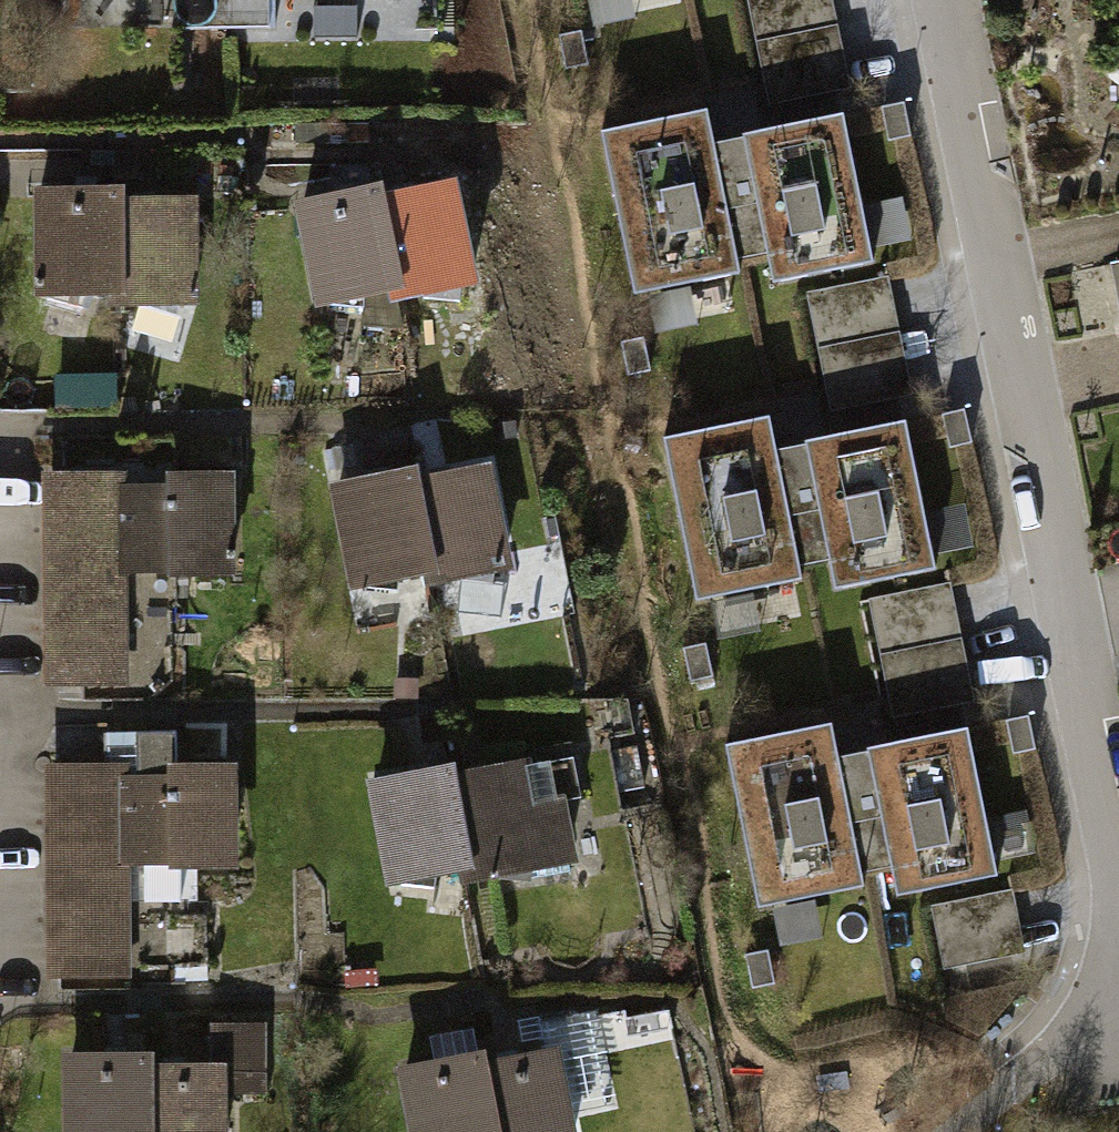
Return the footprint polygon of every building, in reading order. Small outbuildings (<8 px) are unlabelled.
[(176,29),(223,28),(222,0),(175,0),(176,29)] [(265,0),(222,0),(223,28),(265,27),(265,0)] [(766,106),(847,91),(830,0),(746,0),(766,106)] [(895,101),(872,106),(880,140),(903,135),(895,101)] [(738,263),(751,261),(727,144),(713,146),(706,112),(598,134),(632,301),(742,279),(738,263)] [(844,120),(727,144),(751,261),(764,258),(770,286),(874,265),(844,120)] [(454,181),(381,197),(401,294),(384,297),(386,307),(476,289),(454,181)] [(379,187),(289,206),(311,312),(384,297),(401,294),(381,197),(379,187)] [(118,190),(29,191),(30,300),(102,299),(120,299),(119,201),(118,190)] [(195,201),(119,201),(120,299),(102,299),(103,311),(196,309),(195,201)] [(886,278),(805,294),(828,414),(909,399),(886,278)] [(957,408),(934,413),(942,447),(965,442),(957,408)] [(799,571),(812,568),(788,451),(774,454),(767,419),(659,441),(693,609),(802,587),(799,571)] [(905,427),(788,451),(812,568),(825,566),(831,594),(935,573),(905,427)] [(434,578),(420,581),(422,591),(511,574),(489,466),(415,480),(434,578)] [(413,470),(325,487),(346,595),(420,581),(434,578),(415,480),(413,470)] [(123,474),(39,475),(41,689),(125,689),(124,576),(124,486),(123,474)] [(162,485),(124,486),(124,576),(164,575),(164,581),(231,580),(230,475),(162,476),(162,485)] [(949,585),(868,600),(892,721),(973,705),(949,585)] [(1027,718),(1004,724),(1012,757),(1035,752),(1027,718)] [(863,878),(875,875),(851,758),(838,761),(831,726),(722,748),(756,916),(866,893),(863,878)] [(176,733),(101,734),(102,766),(105,981),(128,981),(127,904),(195,902),(195,875),(236,874),(234,768),(176,769),(176,733)] [(969,734),(851,758),(875,875),(888,872),(894,900),(998,879),(969,734)] [(471,875),(454,879),(456,891),(575,868),(563,803),(536,808),(527,762),(452,777),(471,875)] [(102,766),(40,766),(44,983),(105,981),(102,766)] [(450,769),(362,786),(382,892),(454,879),(471,875),(452,777),(450,769)] [(1011,892),(930,908),(942,970),(1023,955),(1011,892)] [(148,1069),(147,1131),(224,1131),(224,1097),(264,1097),(264,1026),(207,1026),(207,1069),(148,1069)] [(576,1111),(620,1104),(610,1041),(566,1048),(576,1111)] [(494,1131),(572,1131),(557,1051),(482,1065),(494,1131)] [(392,1074),(403,1131),(494,1131),(482,1065),(480,1057),(392,1074)] [(59,1058),(59,1131),(147,1131),(148,1069),(148,1059),(59,1058)]
